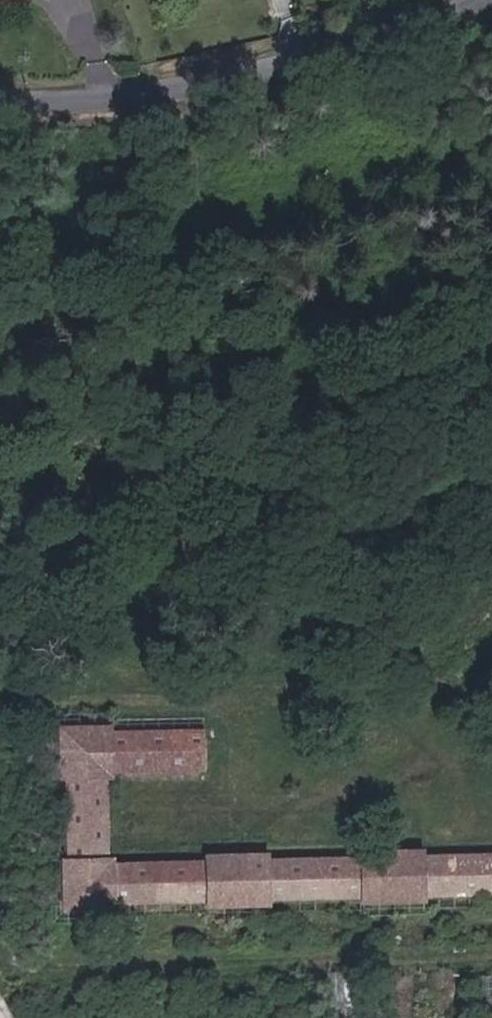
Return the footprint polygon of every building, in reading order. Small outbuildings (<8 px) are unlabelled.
[(210,751),(115,753),(115,747),(66,748),(67,797),(73,797),(74,880),(69,880),(70,929),(119,928),(119,922),(214,920),(214,925),(274,924),(274,918),(369,916),(369,922),(429,920),(429,914),(491,913),(491,875),(427,877),(427,871),(369,871),(369,878),(273,881),(273,875),(212,876),(213,883),(118,884),(118,878),(112,878),(110,796),(116,796),(116,790),(211,789),(210,751)] [(483,996),(484,1017),(491,1017),(491,996),(483,996)]
